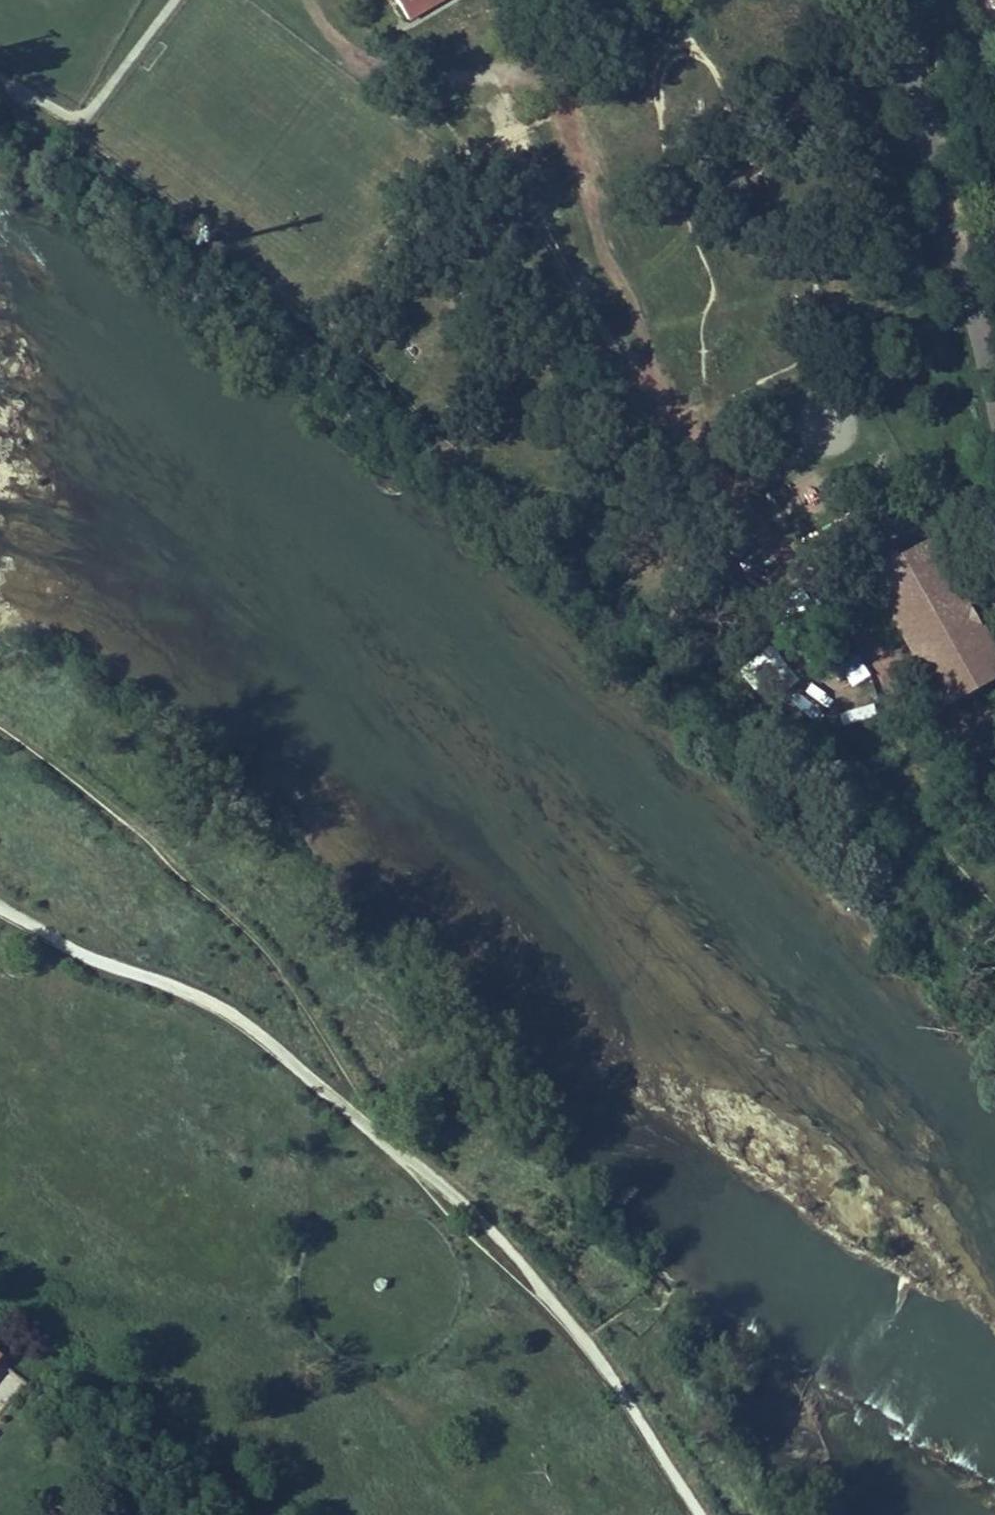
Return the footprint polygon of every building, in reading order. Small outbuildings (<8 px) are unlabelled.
[(408,21),(426,10),(422,4),(428,0),(396,0),(408,21)] [(426,10),(443,0),(428,0),(422,4),(426,10)] [(197,245),(196,245),(195,245),(193,246),(192,247),(192,248),(191,250),(192,252),(193,253),(194,253),(196,254),(199,253),(199,252),(200,251),(200,249),(200,248),(199,246),(197,245)] [(994,679),(994,650),(933,540),(868,576),(942,709),(994,679)] [(800,689),(800,713),(824,712),(824,688),(800,689)]
